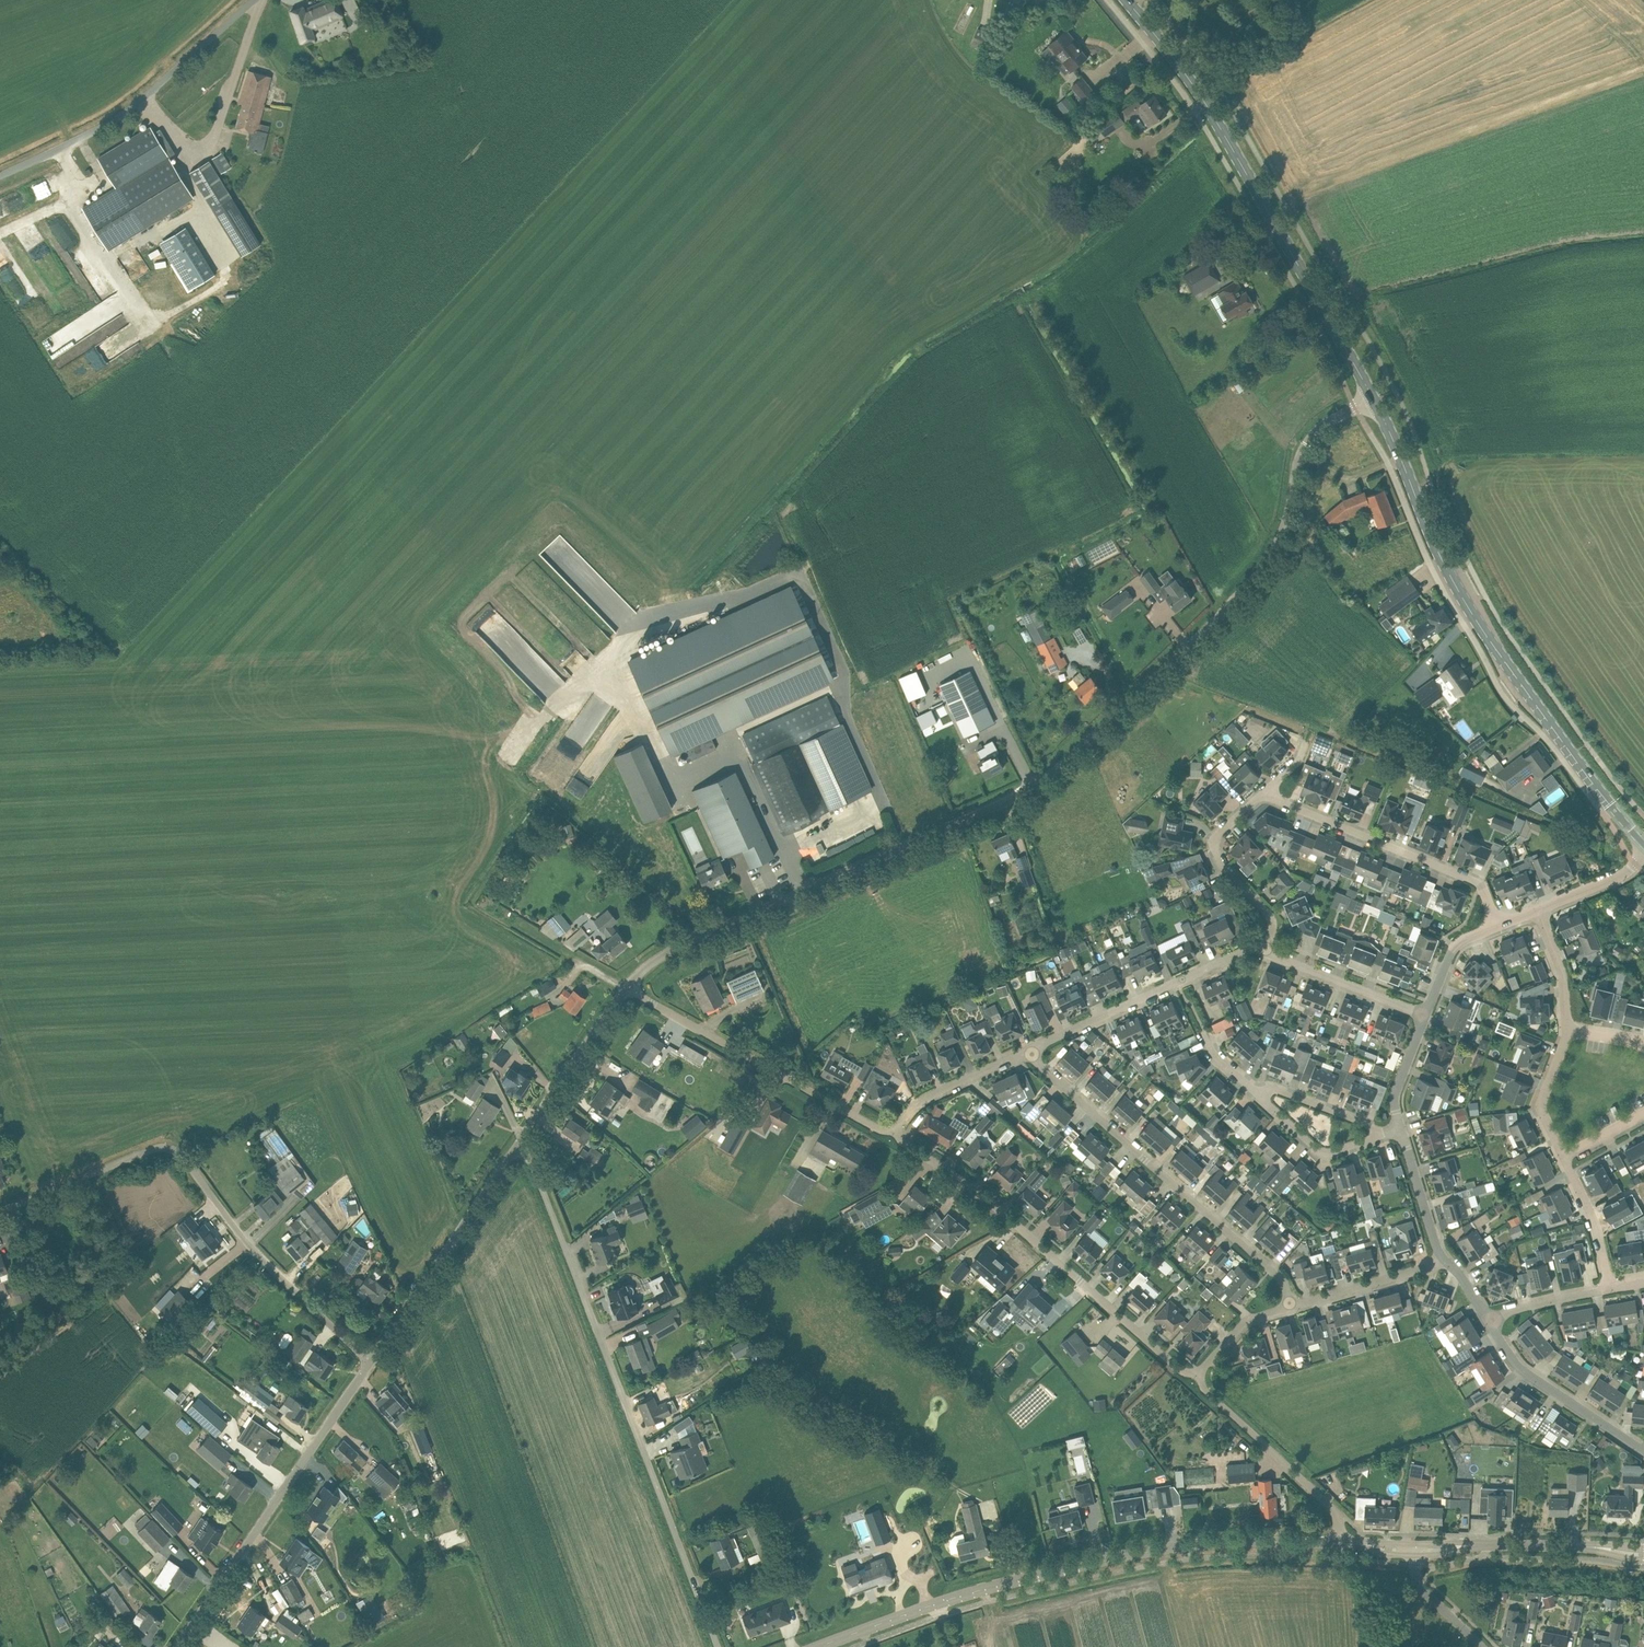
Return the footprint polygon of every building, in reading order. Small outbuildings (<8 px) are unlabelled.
[(336,0),(326,0),(304,9),(303,6),(291,11),(301,42),(315,37),(312,31),(343,17),(336,0)] [(1067,31),(1049,46),(1070,71),(1087,57),(1080,49),(1082,48),(1080,46),(1078,47),(1074,42),(1075,40),(1067,31)] [(271,76),(249,70),(239,103),(243,104),(237,127),(250,131),(249,137),(252,138),(249,149),(255,151),(254,151),(257,152),(257,151),(263,153),(268,132),(257,130),(271,76)] [(1073,87),(1084,100),(1093,92),(1083,79),(1073,87)] [(1123,111),(1130,119),(1143,110),(1153,124),(1167,114),(1154,95),(1142,104),(1139,100),(1123,111)] [(1097,124),(1106,137),(1126,123),(1117,110),(1097,124)] [(1070,129),(1075,134),(1083,127),(1078,121),(1070,129)] [(109,251),(194,198),(170,157),(176,154),(161,130),(155,134),(151,127),(99,159),(115,187),(82,207),(109,251)] [(212,158),(221,173),(231,167),(222,152),(212,158)] [(261,244),(209,160),(189,173),(241,256),(261,244)] [(164,239),(193,285),(213,273),(184,226),(164,239)] [(1220,280),(1209,261),(1184,275),(1195,295),(1220,280)] [(1226,305),(1216,310),(1223,322),(1238,314),(1240,316),(1248,312),(1246,307),(1254,303),(1247,292),(1244,294),(1237,282),(1219,292),(1226,305)] [(79,332),(84,328),(79,318),(42,341),(52,357),(83,338),(79,332)] [(1380,526),(1386,524),(1396,520),(1384,490),(1367,496),(1365,492),(1344,500),(1325,515),(1318,523),(1333,538),(1342,530),(1338,526),(1350,515),(1351,519),(1374,510),(1380,526)] [(1162,589),(1177,610),(1192,598),(1183,586),(1185,585),(1179,578),(1178,579),(1177,578),(1176,579),(1169,569),(1160,576),(1165,583),(1162,586),(1163,588),(1162,589)] [(1150,570),(1140,578),(1152,594),(1162,586),(1150,570)] [(1396,583),(1384,592),(1389,599),(1397,610),(1421,593),(1408,575),(1396,583)] [(711,735),(833,679),(791,587),(629,662),(671,754),(681,749),(687,762),(717,748),(711,735)] [(1118,596),(1102,607),(1110,617),(1120,610),(1119,608),(1124,604),(1118,596)] [(1055,636),(1052,637),(1050,634),(1055,631),(1041,605),(1022,615),(1052,672),(1069,664),(1065,656),(1062,657),(1060,652),(1062,651),(1055,636)] [(1425,611),(1430,620),(1414,630),(1421,641),(1435,632),(1435,633),(1452,621),(1443,607),(1436,612),(1432,606),(1425,611)] [(1435,678),(1415,692),(1426,708),(1445,694),(1446,693),(1445,692),(1452,687),(1457,694),(1459,693),(1472,684),(1467,676),(1466,676),(1456,664),(1457,663),(1457,662),(1435,678)] [(900,678),(902,683),(920,676),(917,670),(900,678)] [(971,670),(940,685),(965,737),(995,722),(971,670)] [(1101,689),(1094,680),(1091,676),(1087,680),(1081,672),(1074,678),(1080,686),(1077,689),(1087,701),(1101,689)] [(907,694),(909,701),(927,693),(924,686),(907,694)] [(827,695),(742,734),(755,762),(752,763),(785,835),(820,818),(818,815),(839,805),(873,790),(843,723),(840,724),(827,695)] [(1233,722),(1225,729),(1233,737),(1243,748),(1250,741),(1233,722)] [(1289,741),(1282,733),(1277,728),(1265,739),(1264,740),(1262,741),(1262,743),(1262,744),(1263,747),(1257,753),(1270,767),(1279,760),(1284,756),(1283,755),(1288,750),(1284,746),(1289,741)] [(1473,751),(1487,741),(1481,734),(1468,744),(1473,751)] [(641,821),(671,808),(641,740),(612,753),(641,821)] [(997,754),(1000,752),(993,740),(985,744),(986,746),(978,751),(983,760),(980,762),(987,776),(1004,767),(997,754)] [(1315,741),(1312,749),(1317,751),(1316,752),(1326,756),(1329,747),(1315,741)] [(1232,755),(1223,745),(1218,749),(1231,764),(1253,787),(1256,783),(1255,782),(1260,776),(1247,762),(1241,767),(1231,756),(1232,755)] [(1537,775),(1544,770),(1552,764),(1539,746),(1525,757),(1523,754),(1496,774),(1508,790),(1534,770),(1537,775)] [(1482,754),(1487,758),(1490,753),(1485,749),(1482,754)] [(1336,759),(1350,765),(1354,756),(1340,750),(1336,759)] [(1491,755),(1485,760),(1490,767),(1497,762),(1491,755)] [(1191,762),(1191,776),(1202,776),(1202,762),(1191,762)] [(1306,796),(1313,799),(1322,777),(1314,774),(1317,767),(1305,762),(1297,783),(1303,786),(1301,792),(1307,794),(1306,796)] [(1253,787),(1231,764),(1222,772),(1225,775),(1219,780),(1228,789),(1233,785),(1242,793),(1247,789),(1249,790),(1253,787)] [(1463,775),(1475,781),(1478,774),(1466,768),(1463,775)] [(1313,799),(1320,802),(1321,800),(1327,803),(1329,796),(1336,799),(1344,778),(1340,777),(1334,774),(1332,773),(1333,771),(1327,769),(1327,771),(1325,770),(1322,777),(1313,799)] [(723,857),(742,848),(750,867),(774,856),(735,771),(692,790),(723,857)] [(1542,781),(1550,791),(1560,783),(1552,773),(1542,781)] [(1416,774),(1413,782),(1430,789),(1434,781),(1416,774)] [(1201,810),(1206,815),(1208,813),(1213,818),(1224,808),(1219,802),(1228,793),(1217,782),(1208,790),(1207,790),(1194,802),(1196,804),(1194,806),(1199,811),(1201,810)] [(1353,814),(1353,815),(1361,819),(1369,798),(1376,801),(1381,789),(1368,783),(1362,798),(1347,792),(1340,808),(1353,814)] [(1421,788),(1419,798),(1426,800),(1429,790),(1421,788)] [(1392,806),(1387,803),(1380,822),(1383,823),(1382,825),(1396,831),(1397,829),(1406,832),(1413,814),(1411,813),(1415,804),(1406,800),(1402,810),(1397,808),(1392,806)] [(1452,822),(1462,826),(1470,805),(1461,802),(1452,822)] [(1122,819),(1131,838),(1148,830),(1140,811),(1122,819)] [(1255,822),(1264,833),(1267,830),(1276,834),(1278,830),(1288,834),(1293,822),(1267,811),(1255,822)] [(1183,819),(1173,817),(1166,815),(1161,843),(1189,848),(1193,832),(1181,829),(1183,819)] [(1497,829),(1509,834),(1513,823),(1501,818),(1497,829)] [(1421,843),(1437,850),(1439,844),(1444,845),(1451,827),(1443,824),(1441,828),(1429,823),(1428,825),(1426,824),(1422,834),(1424,835),(1421,843)] [(1301,851),(1306,836),(1296,831),(1286,855),(1297,860),(1301,851)] [(1315,861),(1320,863),(1332,835),(1327,833),(1326,835),(1319,832),(1316,840),(1306,836),(1301,851),(1311,855),(1312,852),(1318,854),(1315,861)] [(1015,846),(1013,843),(1009,833),(993,840),(999,853),(1008,849),(1012,858),(1018,856),(1014,847),(1015,846)] [(1231,850),(1238,857),(1238,859),(1238,861),(1240,863),(1242,863),(1243,863),(1245,864),(1250,860),(1251,862),(1263,850),(1248,834),(1231,850)] [(1331,867),(1341,872),(1347,857),(1338,853),(1342,842),(1335,839),(1336,837),(1332,835),(1320,863),(1325,865),(1328,858),(1334,860),(1331,867)] [(1455,857),(1474,865),(1476,862),(1484,865),(1491,848),(1463,837),(1455,857)] [(1359,873),(1364,875),(1373,855),(1362,850),(1357,861),(1347,857),(1341,872),(1357,879),(1359,873)] [(1497,868),(1510,863),(1505,850),(1492,855),(1497,868)] [(1531,860),(1539,878),(1546,874),(1550,885),(1574,875),(1565,854),(1547,861),(1544,854),(1531,860)] [(1364,875),(1370,878),(1368,883),(1381,889),(1387,875),(1379,872),(1384,859),(1373,855),(1364,875)] [(1178,874),(1179,878),(1186,874),(1191,886),(1209,878),(1202,862),(1193,866),(1189,856),(1171,861),(1174,872),(1169,874),(1170,876),(1178,874)] [(1521,872),(1515,875),(1523,896),(1530,893),(1530,892),(1535,890),(1531,881),(1539,878),(1531,860),(1529,856),(1524,858),(1526,862),(1518,865),(1521,872)] [(709,861),(695,867),(705,888),(728,877),(720,859),(710,864),(709,861)] [(1164,878),(1163,876),(1169,874),(1174,872),(1171,861),(1144,869),(1150,882),(1164,878)] [(1030,867),(1019,870),(1025,888),(1036,884),(1030,867)] [(1402,873),(1392,869),(1389,877),(1397,880),(1393,892),(1405,897),(1408,890),(1417,870),(1412,868),(1411,870),(1404,867),(1402,873)] [(1417,870),(1408,890),(1415,893),(1412,899),(1427,905),(1429,900),(1433,891),(1423,887),(1427,877),(1420,874),(1421,871),(1417,870)] [(1279,883),(1271,891),(1278,899),(1295,883),(1287,874),(1278,882),(1279,883)] [(1523,896),(1515,875),(1506,878),(1505,875),(1494,880),(1501,896),(1508,893),(1511,899),(1516,897),(1517,899),(1523,896)] [(1325,876),(1322,884),(1333,889),(1337,881),(1325,876)] [(1308,879),(1304,877),(1297,884),(1304,887),(1308,879)] [(1437,901),(1436,903),(1444,906),(1460,913),(1468,893),(1452,887),(1451,889),(1443,886),(1441,890),(1437,901)] [(1351,896),(1336,890),(1330,905),(1338,908),(1340,901),(1348,904),(1351,896)] [(1314,913),(1305,895),(1299,897),(1294,895),(1292,901),(1285,903),(1287,907),(1286,911),(1288,915),(1291,916),(1294,922),(1298,920),(1302,931),(1318,937),(1322,925),(1312,921),(1310,915),(1314,913)] [(1162,898),(1158,900),(1161,907),(1168,904),(1166,900),(1162,898)] [(1210,908),(1213,915),(1225,941),(1230,939),(1229,937),(1235,934),(1231,924),(1238,920),(1240,923),(1234,908),(1230,901),(1215,908),(1214,906),(1210,908)] [(594,921),(603,931),(605,930),(611,937),(602,945),(601,945),(599,944),(593,949),(593,951),(597,956),(600,956),(605,952),(605,949),(607,947),(613,955),(614,955),(614,954),(627,943),(617,932),(611,924),(616,919),(608,909),(594,921)] [(1565,937),(1580,931),(1581,934),(1579,935),(1587,953),(1600,948),(1593,929),(1588,931),(1587,928),(1580,910),(1558,919),(1565,937)] [(571,925),(560,911),(547,921),(559,935),(571,925)] [(1213,915),(1194,924),(1201,938),(1208,934),(1212,944),(1219,941),(1220,944),(1225,941),(1213,915)] [(1196,934),(1189,920),(1181,924),(1188,938),(1196,934)] [(1393,925),(1391,931),(1397,933),(1399,927),(1393,925)] [(573,949),(588,935),(580,927),(565,941),(573,949)] [(1422,928),(1416,941),(1435,948),(1439,938),(1429,935),(1430,931),(1422,928)] [(1347,951),(1352,938),(1353,936),(1338,930),(1335,937),(1328,955),(1338,959),(1342,949),(1347,951)] [(1318,952),(1328,955),(1335,937),(1325,933),(1318,952)] [(1153,934),(1145,937),(1148,945),(1156,942),(1153,934)] [(1509,962),(1519,957),(1522,965),(1533,960),(1523,935),(1511,940),(1510,938),(1501,942),(1509,962)] [(1349,963),(1359,967),(1369,940),(1366,939),(1356,939),(1352,938),(1347,951),(1352,953),(1349,963)] [(1064,957),(1088,947),(1086,939),(1061,949),(1064,957)] [(1196,955),(1192,945),(1189,940),(1167,950),(1174,965),(1196,955)] [(1373,961),(1378,963),(1382,953),(1382,951),(1372,942),(1369,940),(1359,967),(1369,971),(1373,961)] [(1416,941),(1413,951),(1410,950),(1408,955),(1409,956),(1418,959),(1419,960),(1421,955),(1431,958),(1435,948),(1416,941)] [(1148,945),(1151,950),(1141,955),(1149,972),(1155,969),(1157,973),(1161,971),(1155,956),(1162,953),(1156,942),(1148,945)] [(1103,972),(1111,990),(1117,987),(1119,990),(1124,988),(1120,979),(1126,976),(1121,964),(1123,963),(1120,958),(1116,948),(1104,953),(1111,968),(1103,972)] [(1120,958),(1123,963),(1128,975),(1135,972),(1139,981),(1144,979),(1143,975),(1149,972),(1141,955),(1132,958),(1130,953),(1120,958)] [(1379,975),(1389,979),(1396,960),(1387,957),(1388,955),(1382,953),(1378,963),(1383,965),(1379,975)] [(1389,979),(1399,983),(1401,977),(1410,980),(1415,966),(1406,963),(1406,964),(1396,960),(1389,979)] [(1489,971),(1492,968),(1484,960),(1481,963),(1478,960),(1475,963),(1471,960),(1464,968),(1467,972),(1464,975),(1467,978),(1464,981),(1472,988),(1475,985),(1478,988),(1481,985),(1485,988),(1492,980),(1489,977),(1492,974),(1489,971)] [(1547,976),(1541,962),(1531,966),(1537,980),(1547,976)] [(1083,975),(1091,992),(1098,989),(1102,998),(1106,996),(1105,992),(1111,990),(1103,972),(1100,964),(1091,968),(1093,971),(1083,975)] [(764,989),(755,968),(727,981),(736,1001),(764,989)] [(1266,988),(1273,990),(1280,972),(1278,971),(1277,973),(1267,969),(1257,995),(1262,997),(1266,988)] [(1273,990),(1280,993),(1277,1002),(1283,1004),(1292,979),(1284,976),(1285,974),(1280,972),(1273,990)] [(691,983),(705,1010),(723,1000),(710,974),(691,983)] [(1221,979),(1214,982),(1226,1006),(1229,1013),(1233,1011),(1227,997),(1234,994),(1225,974),(1220,977),(1221,979)] [(1067,988),(1075,1006),(1081,1003),(1083,1007),(1088,1004),(1084,995),(1091,992),(1083,975),(1074,979),(1072,976),(1063,980),(1067,988)] [(537,986),(543,996),(557,986),(550,977),(537,986)] [(1211,1004),(1214,1011),(1226,1006),(1214,982),(1208,984),(1207,982),(1202,985),(1211,1004)] [(1313,985),(1307,983),(1300,1003),(1306,1005),(1304,1012),(1309,1014),(1318,989),(1312,987),(1313,985)] [(1592,1013),(1608,1017),(1610,1006),(1618,1008),(1621,996),(1621,994),(1614,992),(1614,991),(1607,989),(1607,987),(1599,985),(1596,986),(1593,998),(1595,999),(1592,1013)] [(1075,1006),(1067,988),(1059,992),(1057,987),(1047,992),(1055,1009),(1062,1006),(1066,1015),(1071,1012),(1069,1009),(1075,1006)] [(586,998),(577,992),(574,990),(572,993),(565,988),(559,996),(566,1001),(564,1005),(575,1013),(586,998)] [(1325,992),(1318,989),(1309,1014),(1313,1016),(1316,1009),(1323,1012),(1331,992),(1325,990),(1325,992)] [(1050,1021),(1048,1018),(1044,1009),(1051,1006),(1044,990),(1030,996),(1034,1005),(1025,1009),(1035,1028),(1050,1021)] [(1451,999),(1447,1010),(1473,1020),(1481,1000),(1474,997),(1470,996),(1465,994),(1461,1003),(1451,999)] [(968,1010),(978,1006),(973,995),(963,1000),(968,1010)] [(1520,996),(1521,1007),(1527,1007),(1527,1013),(1530,1013),(1531,1022),(1543,1022),(1543,1019),(1550,1018),(1549,1002),(1544,1002),(1544,995),(1520,996)] [(1621,996),(1618,1008),(1625,1010),(1623,1020),(1634,1023),(1639,1004),(1628,1001),(1629,998),(1621,996)] [(1341,1027),(1346,1029),(1356,1004),(1349,1001),(1350,999),(1345,997),(1337,1017),(1344,1020),(1341,1027)] [(1246,1000),(1237,1004),(1244,1020),(1253,1016),(1246,1000)] [(552,1010),(548,1001),(531,1009),(535,1018),(552,1010)] [(1164,1002),(1161,1004),(1169,1022),(1175,1020),(1178,1028),(1184,1025),(1173,1001),(1165,1004),(1164,1002)] [(1169,1022),(1161,1004),(1157,1005),(1158,1007),(1151,1011),(1162,1035),(1168,1032),(1164,1025),(1169,1022)] [(1346,1029),(1351,1030),(1354,1024),(1360,1026),(1368,1006),(1363,1004),(1362,1006),(1356,1004),(1346,1029)] [(1634,1023),(1643,1025),(1643,1005),(1639,1004),(1634,1023)] [(1457,1027),(1453,1036),(1471,1043),(1475,1033),(1468,1031),(1473,1020),(1447,1010),(1443,1021),(1457,1027)] [(1000,1012),(996,1013),(992,1015),(996,1024),(999,1030),(1003,1039),(1009,1037),(1010,1040),(1024,1034),(1019,1024),(1014,1012),(1002,1017),(1000,1012)] [(1379,1032),(1386,1034),(1393,1016),(1388,1014),(1388,1016),(1380,1013),(1370,1038),(1376,1041),(1379,1032)] [(1309,1014),(1301,1033),(1306,1034),(1308,1030),(1314,1016),(1313,1016),(1309,1014)] [(1220,1030),(1234,1024),(1230,1015),(1225,1017),(1227,1022),(1218,1026),(1220,1030)] [(1130,1018),(1127,1019),(1135,1038),(1141,1035),(1144,1043),(1150,1041),(1139,1016),(1131,1020),(1130,1018)] [(1386,1034),(1393,1037),(1390,1046),(1395,1048),(1405,1023),(1395,1019),(1396,1017),(1393,1016),(1386,1034)] [(1135,1038),(1127,1019),(1123,1021),(1124,1023),(1117,1026),(1128,1050),(1133,1048),(1130,1040),(1135,1038)] [(994,1033),(989,1023),(988,1020),(973,1027),(976,1034),(967,1038),(975,1056),(991,1048),(986,1037),(994,1033)] [(961,1062),(957,1052),(952,1043),(960,1039),(955,1028),(942,1034),(948,1048),(938,1053),(942,1062),(941,1062),(944,1068),(945,1068),(946,1069),(961,1062)] [(1359,1028),(1355,1042),(1362,1044),(1367,1031),(1359,1028)] [(644,1029),(629,1050),(632,1051),(631,1052),(638,1057),(639,1056),(649,1064),(663,1044),(655,1038),(656,1038),(644,1029)] [(1234,1047),(1239,1052),(1256,1032),(1253,1029),(1248,1034),(1242,1029),(1228,1045),(1232,1049),(1234,1047)] [(1541,1040),(1531,1036),(1520,1031),(1514,1045),(1523,1048),(1518,1062),(1537,1070),(1542,1055),(1540,1054),(1542,1049),(1538,1048),(1541,1040)] [(454,1038),(462,1049),(471,1043),(463,1032),(454,1038)] [(1239,1052),(1244,1057),(1242,1058),(1246,1062),(1249,1059),(1253,1063),(1259,1057),(1262,1059),(1265,1050),(1255,1041),(1260,1036),(1256,1032),(1239,1052)] [(1179,1042),(1182,1048),(1192,1044),(1189,1037),(1179,1042)] [(1268,1071),(1280,1076),(1288,1056),(1281,1054),(1286,1042),(1273,1037),(1265,1056),(1273,1059),(1268,1071)] [(1455,1044),(1452,1043),(1442,1039),(1437,1051),(1431,1048),(1424,1065),(1445,1073),(1451,1055),(1450,1055),(1455,1044)] [(1063,1069),(1066,1071),(1081,1055),(1076,1051),(1081,1045),(1077,1041),(1059,1062),(1064,1067),(1063,1069)] [(682,1042),(678,1050),(700,1062),(705,1054),(682,1042)] [(492,1060),(502,1067),(511,1053),(502,1046),(492,1060)] [(1280,1076),(1292,1081),(1296,1068),(1304,1071),(1310,1056),(1312,1052),(1299,1047),(1297,1052),(1290,1050),(1288,1056),(1280,1076)] [(822,1074),(846,1087),(854,1072),(839,1064),(844,1055),(835,1050),(822,1074)] [(930,1050),(916,1057),(912,1056),(907,1058),(906,1061),(909,1066),(908,1067),(916,1083),(924,1080),(924,1081),(930,1079),(930,1077),(932,1076),(927,1066),(935,1062),(930,1050)] [(1165,1059),(1171,1071),(1179,1068),(1180,1071),(1185,1069),(1188,1076),(1187,1078),(1194,1083),(1208,1068),(1201,1062),(1197,1054),(1187,1058),(1184,1051),(1165,1059)] [(1348,1052),(1346,1059),(1353,1062),(1355,1056),(1355,1055),(1348,1052)] [(1066,1071),(1069,1074),(1071,1073),(1077,1078),(1095,1058),(1091,1054),(1086,1059),(1081,1055),(1066,1071)] [(1136,1056),(1131,1062),(1139,1070),(1140,1069),(1141,1068),(1136,1056)] [(1308,1086),(1319,1090),(1327,1069),(1322,1067),(1325,1061),(1318,1059),(1310,1056),(1304,1071),(1312,1074),(1308,1086)] [(1350,1068),(1349,1070),(1353,1072),(1354,1069),(1355,1070),(1356,1066),(1357,1067),(1361,1058),(1355,1056),(1353,1062),(1350,1068)] [(1389,1058),(1386,1066),(1394,1069),(1397,1061),(1391,1058),(1389,1058)] [(858,1075),(867,1080),(873,1069),(875,1065),(866,1060),(858,1075)] [(1140,1070),(1146,1076),(1155,1070),(1151,1062),(1149,1064),(1146,1065),(1140,1070)] [(1494,1077),(1508,1082),(1502,1096),(1522,1104),(1522,1103),(1524,1103),(1531,1085),(1514,1079),(1518,1069),(1500,1062),(1494,1077)] [(1335,1082),(1343,1085),(1349,1070),(1335,1065),(1332,1071),(1327,1069),(1319,1090),(1330,1094),(1335,1082)] [(1090,1093),(1093,1095),(1108,1079),(1103,1075),(1108,1069),(1104,1066),(1086,1086),(1091,1091),(1090,1093)] [(513,1091),(522,1098),(529,1088),(526,1086),(530,1079),(526,1076),(528,1073),(521,1069),(518,1073),(511,1068),(502,1081),(509,1086),(506,1091),(511,1094),(513,1091)] [(867,1080),(866,1082),(873,1086),(866,1098),(885,1109),(896,1090),(882,1082),(885,1076),(873,1069),(867,1080)] [(1347,1101),(1358,1105),(1366,1084),(1360,1082),(1362,1075),(1353,1072),(1349,1070),(1343,1085),(1351,1089),(1347,1101)] [(1006,1077),(1017,1101),(1028,1096),(1029,1099),(1036,1095),(1030,1081),(1023,1085),(1017,1072),(1006,1077)] [(1223,1085),(1225,1084),(1217,1076),(1202,1092),(1221,1109),(1234,1095),(1223,1085)] [(993,1107),(1002,1114),(1007,1108),(1004,1106),(1008,1103),(1009,1105),(1017,1101),(1006,1077),(994,1083),(1001,1099),(997,1101),(993,1097),(988,1103),(993,1107)] [(465,1094),(474,1099),(484,1084),(474,1078),(465,1094)] [(1093,1095),(1096,1098),(1098,1097),(1104,1102),(1122,1082),(1118,1078),(1113,1083),(1108,1079),(1093,1095)] [(1439,1086),(1429,1082),(1419,1078),(1416,1086),(1418,1086),(1412,1102),(1430,1109),(1439,1086)] [(633,1090),(654,1102),(661,1092),(639,1079),(633,1090)] [(1458,1084),(1446,1080),(1440,1095),(1452,1100),(1458,1084)] [(623,1092),(607,1081),(608,1082),(598,1096),(597,1095),(592,1103),(602,1110),(600,1113),(609,1119),(619,1105),(624,1108),(630,1099),(621,1093),(623,1092)] [(1358,1105),(1369,1109),(1374,1097),(1382,1101),(1387,1086),(1374,1081),(1372,1086),(1366,1084),(1358,1105)] [(1117,1116),(1120,1119),(1135,1103),(1130,1098),(1135,1093),(1131,1089),(1113,1110),(1119,1115),(1117,1116)] [(499,1107),(490,1102),(484,1098),(466,1125),(480,1134),(490,1118),(491,1119),(499,1107)] [(752,1126),(765,1133),(772,1120),(783,1127),(790,1114),(775,1106),(777,1103),(769,1098),(752,1126)] [(1047,1125),(1051,1120),(1063,1107),(1053,1098),(1043,1110),(1036,1103),(1025,1116),(1033,1122),(1038,1117),(1047,1125)] [(1168,1105),(1176,1112),(1180,1107),(1173,1100),(1168,1105)] [(1120,1119),(1123,1122),(1125,1120),(1131,1126),(1149,1105),(1145,1102),(1140,1107),(1135,1103),(1120,1119)] [(1225,1119),(1245,1137),(1261,1120),(1250,1110),(1251,1108),(1249,1106),(1242,1113),(1236,1107),(1225,1119)] [(1049,1141),(1056,1148),(1066,1136),(1059,1130),(1060,1128),(1072,1115),(1063,1107),(1051,1120),(1056,1124),(1051,1130),(1055,1134),(1049,1141)] [(1176,1112),(1183,1118),(1188,1113),(1180,1107),(1176,1112)] [(1458,1121),(1468,1119),(1464,1107),(1455,1110),(1458,1121)] [(689,1138),(706,1123),(696,1112),(679,1127),(689,1138)] [(1493,1113),(1495,1133),(1511,1130),(1520,1147),(1538,1138),(1533,1129),(1532,1130),(1526,1118),(1510,1126),(1507,1126),(1506,1112),(1493,1113)] [(950,1123),(949,1125),(929,1113),(920,1128),(933,1137),(934,1135),(950,1145),(956,1135),(961,1138),(969,1125),(955,1117),(951,1124),(950,1123)] [(976,1126),(968,1135),(974,1141),(978,1136),(982,1132),(984,1134),(988,1129),(995,1121),(989,1115),(987,1114),(976,1126)] [(1428,1121),(1430,1130),(1420,1133),(1426,1153),(1445,1148),(1440,1133),(1450,1130),(1446,1116),(1428,1121)] [(562,1129),(584,1144),(592,1133),(570,1118),(562,1129)] [(1140,1134),(1151,1143),(1162,1130),(1151,1121),(1140,1134)] [(720,1145),(733,1153),(744,1134),(731,1126),(720,1145)] [(275,1128),(261,1138),(278,1162),(292,1152),(275,1128)] [(1073,1141),(1088,1154),(1101,1140),(1091,1131),(1083,1140),(1078,1135),(1080,1133),(1074,1128),(1066,1136),(1065,1138),(1071,1143),(1073,1141)] [(811,1152),(829,1162),(832,1157),(837,1159),(838,1157),(859,1169),(867,1155),(847,1143),(824,1129),(811,1152)] [(1151,1143),(1162,1153),(1173,1140),(1162,1130),(1151,1143)] [(1203,1135),(1209,1141),(1213,1135),(1210,1132),(1207,1130),(1203,1135)] [(1260,1144),(1277,1159),(1291,1144),(1284,1138),(1282,1139),(1272,1130),(1260,1144)] [(1213,1135),(1209,1141),(1215,1145),(1219,1140),(1213,1135)] [(970,1146),(962,1154),(976,1166),(979,1162),(980,1163),(985,1159),(983,1157),(985,1155),(992,1161),(996,1157),(989,1151),(992,1148),(978,1136),(974,1141),(970,1146)] [(1088,1154),(1103,1167),(1101,1170),(1107,1175),(1116,1165),(1110,1160),(1108,1162),(1103,1157),(1110,1149),(1101,1140),(1088,1154)] [(1636,1144),(1643,1160),(1643,1140),(1636,1144)] [(1171,1161),(1182,1171),(1193,1158),(1188,1153),(1192,1148),(1187,1143),(1171,1161)] [(1625,1158),(1633,1173),(1638,1171),(1635,1166),(1643,1161),(1643,1160),(1636,1144),(1625,1150),(1628,1156),(1625,1158)] [(1003,1164),(992,1176),(997,1181),(999,1179),(1010,1189),(1023,1174),(1011,1163),(1018,1156),(1008,1146),(997,1159),(1003,1164)] [(577,1158),(594,1170),(601,1161),(583,1148),(577,1158)] [(1528,1165),(1531,1171),(1551,1162),(1548,1156),(1546,1157),(1543,1150),(1521,1160),(1524,1166),(1528,1165)] [(278,1179),(277,1180),(288,1193),(291,1190),(302,1198),(316,1184),(292,1152),(278,1162),(270,1168),(278,1179)] [(1612,1158),(1618,1169),(1626,1165),(1620,1153),(1612,1158)] [(1373,1178),(1379,1176),(1382,1186),(1397,1181),(1391,1162),(1383,1164),(1380,1154),(1367,1158),(1370,1168),(1373,1178)] [(1439,1161),(1439,1162),(1440,1162),(1442,1170),(1432,1174),(1437,1190),(1453,1185),(1450,1173),(1459,1171),(1455,1157),(1439,1161)] [(1182,1171),(1193,1180),(1208,1162),(1203,1158),(1199,1163),(1193,1158),(1182,1171)] [(1318,1175),(1313,1170),(1301,1160),(1292,1170),(1298,1175),(1293,1179),(1309,1193),(1319,1182),(1315,1178),(1318,1175)] [(1262,1175),(1269,1182),(1281,1169),(1273,1162),(1262,1175)] [(1362,1195),(1369,1219),(1377,1216),(1367,1182),(1360,1184),(1354,1162),(1339,1166),(1340,1169),(1334,1170),(1340,1193),(1343,1194),(1358,1190),(1360,1196),(1362,1195)] [(1531,1171),(1534,1178),(1531,1179),(1534,1186),(1555,1176),(1552,1168),(1553,1168),(1551,1162),(1531,1171)] [(1608,1175),(1603,1165),(1585,1174),(1591,1184),(1608,1175)] [(1026,1180),(1033,1186),(1043,1174),(1036,1168),(1026,1180)] [(1202,1188),(1211,1196),(1222,1183),(1218,1179),(1225,1172),(1220,1168),(1202,1188)] [(1268,1184),(1275,1190),(1289,1174),(1282,1168),(1268,1184)] [(785,1194),(803,1204),(817,1180),(799,1169),(785,1194)] [(1115,1181),(1129,1194),(1143,1177),(1134,1169),(1125,1180),(1120,1176),(1116,1180),(1115,1181)] [(1255,1173),(1247,1183),(1253,1189),(1255,1187),(1262,1179),(1255,1173)] [(1608,1175),(1591,1184),(1596,1194),(1606,1189),(1609,1196),(1622,1189),(1617,1182),(1613,1184),(1608,1175)] [(1129,1194),(1138,1202),(1135,1205),(1147,1216),(1150,1212),(1157,1204),(1150,1198),(1148,1200),(1143,1196),(1152,1185),(1143,1177),(1129,1194)] [(1262,1179),(1255,1187),(1262,1193),(1268,1185),(1262,1179)] [(1074,1180),(1066,1189),(1072,1194),(1077,1193),(1082,1187),(1074,1180)] [(1211,1196),(1220,1204),(1238,1184),(1233,1180),(1227,1187),(1222,1183),(1211,1196)] [(1477,1186),(1474,1187),(1475,1192),(1476,1194),(1495,1189),(1492,1181),(1477,1186)] [(1099,1184),(1092,1192),(1102,1199),(1108,1191),(1099,1184)] [(899,1205),(905,1210),(906,1209),(917,1218),(922,1211),(921,1210),(931,1198),(916,1185),(899,1205)] [(1018,1199),(1036,1214),(1047,1202),(1029,1186),(1025,1190),(1018,1199)] [(1545,1201),(1549,1209),(1568,1199),(1566,1194),(1564,1194),(1561,1187),(1539,1198),(1542,1203),(1545,1201)] [(254,1205),(264,1218),(282,1204),(277,1199),(280,1196),(275,1190),(272,1192),(271,1191),(254,1205)] [(890,1205),(882,1190),(854,1205),(862,1220),(890,1205)] [(1229,1212),(1238,1220),(1250,1207),(1245,1203),(1252,1196),(1247,1192),(1229,1212)] [(632,1204),(627,1206),(630,1215),(639,1212),(641,1218),(647,1215),(641,1200),(640,1201),(638,1194),(637,1195),(629,1198),(630,1200),(632,1204)] [(1624,1195),(1603,1207),(1611,1222),(1622,1216),(1625,1222),(1643,1212),(1638,1203),(1631,1207),(1624,1195)] [(1443,1203),(1448,1220),(1468,1214),(1467,1208),(1472,1206),(1469,1196),(1454,1200),(1443,1203)] [(1549,1209),(1552,1215),(1549,1217),(1552,1223),(1573,1213),(1570,1206),(1571,1205),(1568,1199),(1549,1209)] [(1160,1219),(1165,1223),(1179,1206),(1176,1204),(1175,1205),(1169,1200),(1151,1220),(1156,1224),(1160,1219)] [(1048,1219),(1054,1224),(1052,1226),(1056,1229),(1054,1231),(1064,1239),(1079,1222),(1068,1213),(1073,1208),(1065,1201),(1055,1211),(1048,1219)] [(346,1204),(348,1215),(358,1212),(356,1202),(346,1204)] [(288,1226),(294,1234),(295,1233),(298,1236),(286,1246),(297,1259),(322,1238),(327,1244),(338,1236),(311,1204),(300,1213),(301,1214),(288,1226)] [(1238,1220),(1247,1228),(1265,1208),(1261,1204),(1254,1211),(1250,1207),(1238,1220)] [(1165,1223),(1170,1227),(1165,1233),(1169,1236),(1187,1216),(1181,1211),(1183,1209),(1179,1206),(1165,1223)] [(1458,1240),(1465,1250),(1483,1238),(1479,1233),(1485,1230),(1482,1225),(1491,1219),(1486,1212),(1473,1220),(1478,1227),(1458,1240)] [(917,1239),(927,1231),(937,1240),(941,1236),(952,1245),(959,1236),(960,1237),(967,1232),(965,1229),(967,1228),(949,1213),(937,1228),(933,1225),(932,1226),(925,1218),(917,1224),(910,1229),(917,1239)] [(1083,1225),(1092,1232),(1103,1220),(1094,1213),(1083,1225)] [(1268,1247),(1280,1233),(1287,1225),(1282,1221),(1280,1223),(1271,1215),(1261,1226),(1267,1231),(1260,1239),(1268,1247)] [(1519,1215),(1508,1220),(1511,1226),(1522,1221),(1519,1215)] [(177,1226),(203,1258),(221,1244),(204,1224),(198,1229),(189,1218),(191,1216),(190,1216),(177,1226)] [(1397,1225),(1400,1236),(1392,1238),(1394,1246),(1386,1248),(1389,1258),(1397,1256),(1397,1257),(1401,1255),(1402,1258),(1414,1254),(1409,1239),(1417,1237),(1412,1221),(1402,1224),(1397,1225)] [(1575,1233),(1587,1230),(1584,1221),(1572,1225),(1575,1233)] [(1508,1228),(1512,1237),(1524,1232),(1520,1223),(1508,1228)] [(593,1248),(598,1264),(617,1256),(612,1244),(622,1240),(618,1229),(617,1230),(615,1224),(603,1229),(602,1229),(604,1235),(591,1240),(594,1248),(593,1248)] [(1188,1244),(1193,1248),(1207,1231),(1204,1228),(1203,1230),(1197,1225),(1179,1245),(1184,1249),(1188,1244)] [(1543,1226),(1532,1229),(1534,1236),(1545,1232),(1543,1226)] [(1618,1244),(1621,1262),(1629,1261),(1630,1262),(1637,1261),(1636,1260),(1643,1258),(1643,1254),(1642,1243),(1643,1242),(1643,1227),(1634,1229),(1636,1241),(1618,1244)] [(1372,1240),(1364,1242),(1366,1249),(1359,1251),(1364,1269),(1377,1265),(1372,1248),(1380,1245),(1376,1230),(1370,1232),(1372,1240)] [(1193,1248),(1198,1252),(1193,1258),(1197,1261),(1215,1241),(1209,1236),(1211,1234),(1207,1231),(1193,1248)] [(1268,1247),(1277,1254),(1284,1246),(1290,1251),(1299,1240),(1290,1231),(1285,1237),(1280,1233),(1268,1247)] [(1075,1247),(1085,1255),(1083,1256),(1091,1263),(1104,1248),(1088,1233),(1083,1239),(1075,1247)] [(1492,1241),(1486,1244),(1483,1238),(1465,1250),(1471,1260),(1482,1253),(1487,1261),(1489,1259),(1500,1253),(1492,1241)] [(342,1266),(351,1273),(366,1250),(352,1242),(347,1250),(351,1252),(342,1266)] [(1567,1249),(1554,1252),(1558,1270),(1563,1269),(1565,1279),(1582,1275),(1579,1263),(1578,1259),(1587,1257),(1584,1244),(1583,1242),(1574,1244),(1575,1247),(1567,1249)] [(1210,1257),(1217,1264),(1221,1259),(1223,1262),(1227,1258),(1224,1255),(1228,1251),(1220,1245),(1210,1257)] [(981,1254),(973,1263),(983,1272),(978,1277),(993,1290),(993,1291),(998,1285),(1000,1286),(1008,1277),(1013,1271),(997,1258),(999,1255),(988,1246),(981,1254)] [(1350,1246),(1336,1250),(1336,1251),(1338,1257),(1347,1255),(1352,1272),(1364,1269),(1359,1251),(1352,1253),(1350,1246)] [(1553,1259),(1551,1248),(1550,1247),(1537,1250),(1540,1264),(1528,1267),(1529,1271),(1531,1280),(1533,1287),(1552,1283),(1546,1260),(1553,1259)] [(1324,1254),(1323,1252),(1311,1255),(1314,1264),(1319,1282),(1330,1279),(1336,1277),(1333,1267),(1341,1265),(1338,1257),(1336,1251),(1324,1254)] [(1100,1271),(1112,1281),(1114,1278),(1118,1282),(1130,1269),(1123,1264),(1126,1261),(1116,1253),(1108,1263),(1100,1271)] [(8,1278),(7,1277),(10,1276),(1,1254),(0,1254),(0,1281),(8,1278)] [(1319,1282),(1314,1264),(1308,1266),(1306,1259),(1294,1263),(1298,1277),(1305,1275),(1308,1285),(1319,1282)] [(1481,1264),(1484,1268),(1492,1263),(1489,1259),(1487,1261),(1481,1264)] [(952,1276),(959,1282),(972,1268),(964,1262),(952,1276)] [(1489,1281),(1488,1285),(1492,1286),(1490,1291),(1500,1295),(1502,1290),(1506,1292),(1508,1288),(1512,1290),(1516,1279),(1512,1278),(1514,1274),(1510,1272),(1511,1268),(1501,1264),(1499,1268),(1495,1266),(1494,1270),(1490,1269),(1486,1279),(1489,1281)] [(1232,1268),(1228,1273),(1246,1290),(1252,1284),(1254,1287),(1259,1282),(1239,1265),(1235,1270),(1234,1270),(1232,1268)] [(351,1282),(351,1284),(351,1286),(353,1289),(356,1291),(356,1292),(364,1298),(368,1293),(379,1302),(389,1288),(377,1280),(381,1274),(380,1273),(373,1269),(373,1268),(364,1280),(360,1277),(356,1277),(354,1278),(353,1280),(351,1282)] [(1136,1288),(1129,1296),(1145,1310),(1155,1299),(1141,1286),(1149,1278),(1140,1271),(1130,1283),(1136,1288)] [(1177,1272),(1172,1274),(1175,1281),(1180,1279),(1177,1272)] [(7,1277),(8,1278),(14,1294),(18,1303),(25,1300),(22,1291),(25,1290),(18,1273),(10,1276),(7,1277)] [(1246,1290),(1228,1273),(1219,1283),(1216,1280),(1209,1288),(1219,1297),(1225,1290),(1240,1303),(1244,1298),(1241,1296),(1246,1290)] [(674,1284),(670,1276),(660,1281),(664,1290),(656,1294),(661,1304),(667,1301),(670,1306),(688,1297),(680,1281),(674,1284)] [(1015,1299),(1009,1306),(1003,1301),(992,1313),(1001,1320),(1001,1321),(1007,1326),(1020,1312),(1035,1325),(1041,1318),(1052,1306),(1037,1292),(1039,1290),(1030,1282),(1023,1291),(1015,1299)] [(1422,1300),(1421,1303),(1429,1306),(1429,1305),(1438,1308),(1437,1309),(1444,1312),(1445,1309),(1450,1310),(1452,1304),(1448,1302),(1452,1291),(1429,1282),(1425,1293),(1421,1292),(1418,1299),(1422,1300)] [(629,1284),(626,1285),(626,1284),(608,1291),(611,1301),(610,1301),(617,1318),(640,1310),(636,1299),(632,1301),(630,1295),(632,1294),(634,1291),(634,1289),(633,1286),(631,1285),(629,1284)] [(161,1310),(176,1324),(194,1303),(180,1290),(161,1310)] [(1399,1291),(1387,1294),(1392,1312),(1399,1310),(1400,1314),(1414,1310),(1414,1307),(1411,1297),(1402,1299),(1399,1291)] [(1392,1312),(1387,1294),(1375,1298),(1378,1308),(1371,1310),(1374,1320),(1375,1323),(1386,1320),(1385,1314),(1392,1312)] [(1638,1320),(1640,1331),(1643,1331),(1643,1325),(1643,1313),(1643,1308),(1637,1309),(1635,1300),(1620,1302),(1624,1322),(1638,1320)] [(1179,1323),(1184,1327),(1188,1322),(1184,1318),(1185,1317),(1169,1302),(1154,1318),(1166,1329),(1168,1326),(1173,1330),(1179,1323)] [(1608,1325),(1624,1322),(1620,1302),(1605,1305),(1608,1325)] [(1354,1304),(1345,1307),(1351,1327),(1352,1330),(1364,1327),(1371,1325),(1370,1322),(1367,1311),(1360,1313),(1358,1305),(1357,1303),(1354,1304)] [(1352,1330),(1351,1327),(1345,1307),(1333,1310),(1336,1320),(1329,1322),(1334,1339),(1346,1336),(1353,1334),(1352,1330)] [(1578,1310),(1583,1337),(1587,1336),(1586,1329),(1596,1327),(1593,1307),(1578,1310)] [(1184,1327),(1189,1332),(1181,1341),(1194,1353),(1206,1340),(1198,1333),(1204,1327),(1205,1328),(1211,1320),(1199,1309),(1188,1322),(1184,1327)] [(1562,1313),(1566,1332),(1576,1330),(1578,1338),(1578,1340),(1579,1346),(1583,1346),(1581,1337),(1583,1337),(1578,1310),(1562,1313)] [(991,1322),(996,1326),(1001,1321),(1001,1320),(992,1313),(990,1311),(988,1313),(985,1317),(986,1318),(987,1319),(991,1322)] [(675,1318),(671,1312),(649,1326),(655,1335),(677,1321),(675,1318)] [(1443,1314),(1437,1318),(1439,1322),(1446,1318),(1443,1314)] [(1307,1332),(1303,1334),(1306,1345),(1321,1341),(1324,1349),(1329,1348),(1334,1346),(1331,1335),(1325,1337),(1324,1334),(1321,1323),(1318,1324),(1317,1322),(1315,1315),(1303,1319),(1306,1329),(1307,1332)] [(1445,1330),(1451,1341),(1474,1327),(1475,1327),(1468,1316),(1456,1323),(1452,1315),(1440,1322),(1445,1330)] [(985,1317),(980,1322),(986,1327),(991,1322),(987,1319),(986,1318),(985,1317)] [(1528,1349),(1550,1331),(1558,1324),(1555,1321),(1547,1327),(1540,1332),(1533,1324),(1518,1337),(1528,1349)] [(1282,1347),(1288,1345),(1292,1357),(1307,1353),(1302,1336),(1295,1338),(1290,1323),(1276,1327),(1279,1337),(1282,1347)] [(1396,1327),(1391,1329),(1394,1341),(1400,1339),(1396,1327)] [(1451,1341),(1452,1341),(1453,1340),(1459,1351),(1452,1355),(1457,1363),(1473,1353),(1468,1346),(1481,1338),(1478,1332),(1474,1327),(1451,1341)] [(1089,1357),(1084,1350),(1089,1346),(1076,1330),(1062,1342),(1080,1364),(1089,1357)] [(1528,1349),(1538,1361),(1554,1348),(1547,1339),(1553,1334),(1550,1331),(1528,1349)] [(286,1352),(300,1361),(313,1342),(300,1333),(293,1342),(286,1352)] [(644,1371),(656,1366),(648,1346),(650,1345),(647,1337),(639,1339),(627,1344),(635,1365),(641,1363),(644,1371)] [(1257,1341),(1243,1346),(1244,1347),(1242,1347),(1241,1349),(1243,1354),(1245,1355),(1246,1355),(1247,1358),(1244,1359),(1246,1367),(1262,1362),(1262,1361),(1270,1358),(1264,1337),(1257,1340),(1257,1341)] [(747,1338),(732,1346),(737,1356),(752,1349),(747,1338)] [(1126,1357),(1113,1347),(1103,1338),(1097,1345),(1107,1354),(1104,1358),(1117,1368),(1126,1357)] [(1351,1353),(1367,1348),(1364,1339),(1349,1344),(1351,1353)] [(202,1359),(207,1363),(217,1350),(213,1346),(202,1359)] [(304,1364),(324,1378),(334,1364),(314,1350),(304,1364)] [(1479,1365),(1483,1373),(1497,1364),(1490,1351),(1477,1359),(1473,1353),(1447,1369),(1452,1377),(1469,1366),(1472,1370),(1479,1365)] [(1009,1352),(995,1368),(1001,1374),(1015,1358),(1009,1352)] [(1553,1371),(1566,1379),(1581,1356),(1577,1353),(1573,1359),(1564,1353),(1553,1371)] [(1566,1379),(1579,1388),(1590,1371),(1581,1365),(1585,1358),(1581,1356),(1566,1379)] [(1451,1358),(1442,1363),(1446,1369),(1455,1364),(1451,1358)] [(1284,1373),(1280,1360),(1267,1364),(1270,1377),(1284,1373)] [(1505,1376),(1497,1364),(1483,1373),(1488,1380),(1480,1384),(1484,1390),(1505,1376)] [(1600,1367),(1594,1364),(1590,1371),(1595,1374),(1600,1367)] [(1621,1376),(1621,1377),(1623,1378),(1629,1381),(1632,1374),(1624,1370),(1621,1376)] [(1588,1394),(1601,1403),(1617,1379),(1620,1375),(1616,1372),(1609,1384),(1600,1378),(1588,1394)] [(1601,1403),(1614,1412),(1626,1395),(1617,1389),(1621,1382),(1617,1379),(1601,1403)] [(240,1395),(263,1412),(275,1396),(258,1384),(256,1386),(250,1381),(240,1395)] [(398,1392),(401,1390),(394,1382),(391,1384),(384,1390),(385,1390),(381,1393),(385,1398),(383,1399),(381,1398),(376,1402),(379,1406),(379,1407),(385,1413),(391,1419),(409,1404),(398,1392)] [(169,1386),(165,1391),(175,1399),(179,1394),(169,1386)] [(1503,1402),(1517,1411),(1529,1393),(1518,1386),(1513,1393),(1510,1391),(1509,1393),(1502,1388),(1494,1401),(1501,1406),(1503,1402)] [(1480,1390),(1471,1395),(1476,1403),(1484,1398),(1481,1392),(1480,1390)] [(1635,1392),(1631,1398),(1635,1401),(1639,1395),(1635,1392)] [(1517,1411),(1531,1421),(1529,1424),(1536,1429),(1544,1416),(1538,1412),(1539,1410),(1535,1408),(1540,1400),(1529,1393),(1517,1411)] [(307,1406),(298,1400),(289,1394),(279,1408),(298,1421),(307,1406)] [(198,1396),(186,1409),(216,1436),(228,1423),(198,1396)] [(638,1403),(648,1424),(663,1417),(662,1417),(678,1410),(673,1398),(657,1405),(653,1396),(638,1403)] [(1471,1396),(1464,1400),(1468,1406),(1475,1402),(1471,1396)] [(1106,1402),(1094,1403),(1094,1410),(1107,1409),(1106,1402)] [(1632,1423),(1643,1425),(1643,1404),(1634,1403),(1632,1423)] [(1538,1428),(1546,1433),(1549,1429),(1559,1435),(1557,1438),(1569,1445),(1575,1436),(1572,1435),(1578,1426),(1559,1413),(1553,1422),(1546,1417),(1540,1426),(1538,1428)] [(689,1415),(673,1425),(677,1432),(678,1431),(692,1422),(693,1421),(689,1415)] [(279,1448),(275,1445),(280,1436),(252,1417),(238,1439),(250,1447),(253,1442),(261,1447),(257,1454),(269,1462),(279,1448)] [(141,1437),(148,1430),(143,1424),(135,1431),(141,1437)] [(411,1428),(421,1454),(431,1450),(421,1424),(411,1428)] [(1132,1428),(1126,1432),(1131,1439),(1137,1435),(1132,1428)] [(677,1466),(681,1478),(690,1475),(691,1477),(699,1474),(698,1472),(707,1468),(697,1442),(701,1441),(697,1431),(680,1438),(683,1447),(671,1452),(674,1460),(676,1466),(677,1466)] [(93,1446),(99,1439),(92,1433),(86,1440),(93,1446)] [(232,1452),(210,1433),(197,1448),(219,1467),(232,1452)] [(1453,1433),(1446,1437),(1450,1443),(1456,1438),(1453,1433)] [(357,1452),(352,1447),(344,1440),(333,1451),(356,1472),(367,1460),(357,1451),(357,1452)] [(370,1474),(390,1492),(400,1480),(381,1462),(370,1474)] [(1256,1479),(1255,1462),(1228,1464),(1229,1481),(1256,1479)] [(1405,1504),(1415,1505),(1414,1521),(1443,1523),(1444,1506),(1431,1506),(1432,1497),(1416,1497),(1417,1489),(1427,1491),(1429,1479),(1426,1478),(1426,1465),(1412,1463),(1407,1487),(1405,1504)] [(1214,1466),(1175,1469),(1176,1485),(1215,1482),(1214,1466)] [(1569,1487),(1586,1488),(1587,1473),(1569,1472),(1569,1487)] [(253,1487),(232,1473),(227,1479),(234,1483),(230,1490),(244,1500),(253,1487)] [(1624,1486),(1625,1486),(1625,1494),(1609,1493),(1608,1499),(1606,1500),(1604,1501),(1603,1503),(1603,1505),(1604,1507),(1606,1509),(1608,1509),(1608,1514),(1632,1515),(1633,1495),(1632,1495),(1632,1485),(1643,1486),(1643,1475),(1624,1475),(1624,1485),(1624,1486)] [(1260,1479),(1262,1515),(1278,1513),(1276,1495),(1281,1495),(1280,1482),(1272,1483),(1271,1478),(1260,1479)] [(1090,1481),(1074,1485),(1078,1502),(1079,1506),(1095,1502),(1090,1481)] [(315,1499),(309,1509),(324,1519),(340,1496),(344,1499),(348,1494),(339,1484),(334,1491),(325,1485),(319,1493),(318,1493),(314,1498),(315,1499)] [(1156,1486),(1160,1507),(1175,1505),(1171,1484),(1156,1486)] [(1550,1512),(1568,1513),(1568,1497),(1560,1497),(1560,1487),(1552,1487),(1551,1497),(1550,1512)] [(1514,1491),(1506,1490),(1506,1494),(1490,1494),(1490,1496),(1481,1495),(1480,1511),(1489,1512),(1488,1520),(1505,1521),(1505,1509),(1513,1509),(1514,1491)] [(1128,1517),(1136,1516),(1136,1515),(1145,1514),(1147,1514),(1146,1513),(1145,1508),(1154,1506),(1152,1495),(1143,1496),(1143,1495),(1143,1494),(1142,1494),(1115,1499),(1114,1499),(1114,1500),(1117,1518),(1117,1519),(1119,1519),(1118,1518),(1128,1517)] [(1184,1497),(1184,1506),(1199,1505),(1198,1496),(1184,1497)] [(1365,1518),(1365,1522),(1396,1523),(1396,1506),(1367,1505),(1367,1497),(1357,1496),(1357,1517),(1365,1518)] [(1446,1506),(1460,1507),(1461,1498),(1446,1497),(1446,1506)] [(989,1552),(976,1503),(975,1503),(974,1500),(961,1503),(962,1507),(961,1507),(968,1531),(975,1530),(977,1537),(956,1542),(961,1559),(989,1552)] [(174,1534),(183,1525),(162,1502),(152,1511),(174,1534)] [(1073,1510),(1060,1513),(1059,1507),(1049,1510),(1051,1515),(1050,1516),(1052,1525),(1057,1524),(1059,1533),(1069,1531),(1068,1528),(1083,1524),(1079,1508),(1080,1508),(1079,1506),(1078,1502),(1072,1504),(1073,1510)] [(890,1538),(879,1508),(865,1513),(877,1543),(890,1538)] [(135,1523),(139,1527),(147,1520),(143,1515),(135,1523)] [(170,1538),(152,1518),(151,1519),(141,1529),(138,1531),(156,1551),(170,1538)] [(209,1521),(200,1534),(192,1529),(188,1536),(195,1541),(194,1542),(209,1552),(214,1544),(215,1545),(219,1539),(218,1539),(224,1531),(209,1521)] [(318,1525),(312,1534),(321,1540),(327,1532),(318,1525)] [(459,1542),(455,1532),(438,1540),(442,1549),(459,1542)] [(711,1541),(717,1554),(720,1553),(721,1557),(720,1558),(723,1567),(739,1560),(734,1548),(738,1546),(734,1537),(730,1539),(728,1534),(722,1537),(711,1541)] [(311,1548),(306,1544),(297,1538),(288,1551),(289,1552),(287,1555),(286,1555),(280,1562),(285,1565),(285,1566),(299,1576),(309,1561),(304,1557),(310,1550),(311,1548)] [(871,1563),(843,1573),(851,1594),(879,1583),(879,1585),(893,1579),(884,1556),(871,1561),(871,1563)] [(163,1587),(167,1589),(172,1581),(183,1589),(193,1575),(172,1561),(167,1567),(165,1565),(154,1581),(158,1583),(158,1584),(162,1587),(163,1587)] [(116,1575),(124,1584),(133,1576),(125,1567),(116,1575)] [(304,1598),(292,1578),(281,1585),(292,1604),(304,1598)] [(130,1610),(113,1585),(101,1593),(118,1618),(130,1610)] [(1499,1590),(1497,1599),(1506,1601),(1508,1592),(1499,1590)] [(371,1593),(356,1602),(371,1626),(386,1617),(371,1593)] [(1553,1594),(1543,1597),(1546,1605),(1556,1602),(1553,1594)] [(1607,1598),(1606,1605),(1616,1606),(1617,1599),(1607,1598)] [(783,1600),(742,1616),(750,1635),(767,1629),(767,1630),(791,1621),(783,1600)] [(1539,1601),(1531,1600),(1528,1615),(1536,1617),(1539,1601)] [(1574,1603),(1572,1611),(1582,1613),(1583,1605),(1574,1603)] [(271,1619),(260,1612),(251,1606),(238,1624),(252,1633),(260,1621),(267,1626),(271,1619)] [(133,1620),(153,1634),(162,1620),(142,1607),(133,1620)] [(315,1615),(310,1607),(298,1613),(303,1622),(315,1615)] [(1508,1627),(1505,1626),(1502,1640),(1521,1644),(1522,1635),(1523,1630),(1527,1631),(1529,1622),(1518,1620),(1520,1610),(1508,1607),(1506,1619),(1509,1620),(1508,1627)] [(1569,1627),(1578,1629),(1582,1613),(1572,1611),(1569,1627)] [(300,1628),(283,1615),(276,1623),(294,1637),(300,1628)] [(1610,1635),(1619,1637),(1622,1622),(1613,1620),(1610,1635)] [(77,1632),(84,1642),(98,1631),(91,1621),(77,1632)] [(1567,1635),(1545,1631),(1542,1646),(1565,1646),(1567,1635)] [(1609,1642),(1584,1637),(1582,1646),(1608,1646),(1609,1642)]
